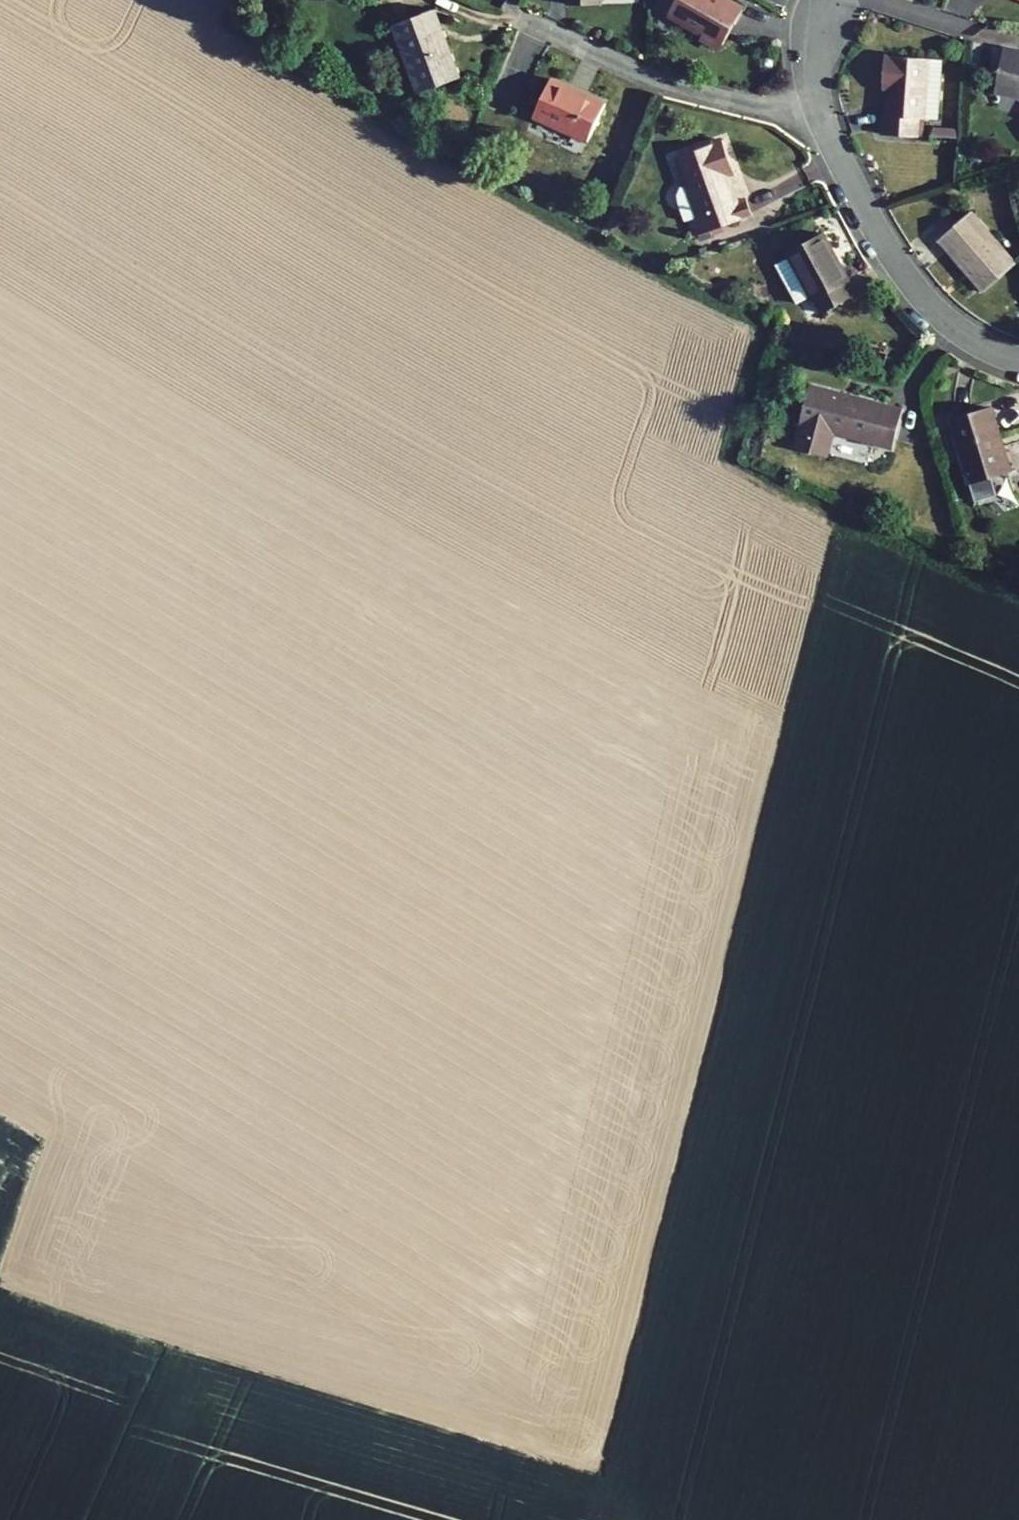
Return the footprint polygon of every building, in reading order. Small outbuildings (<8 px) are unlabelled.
[(704,44),(712,49),(722,45),(730,31),(726,29),(730,21),(735,24),(743,9),(728,0),(675,0),(667,14),(702,34),(704,44)] [(393,24),(418,93),(459,78),(444,37),(439,38),(434,25),(439,23),(434,9),(393,24)] [(994,92),(1018,97),(1018,52),(1002,49),(994,92)] [(882,116),(880,134),(918,137),(919,119),(945,121),(948,77),(922,75),(923,60),(885,56),(883,89),(889,90),(886,116),(882,116)] [(948,77),(949,62),(923,60),(922,75),(948,77)] [(550,79),(533,116),(588,142),(605,104),(550,79)] [(686,221),(692,237),(698,235),(712,230),(752,215),(746,198),(735,202),(728,182),(725,183),(723,177),(734,173),(722,140),(675,157),(686,186),(697,217),(686,221)] [(680,188),(677,196),(686,221),(697,217),(686,186),(680,188)] [(938,241),(982,292),(1016,263),(972,212),(938,241)] [(698,235),(700,242),(714,237),(712,230),(698,235)] [(775,265),(797,305),(799,304),(811,298),(813,301),(814,300),(820,311),(821,313),(852,296),(845,283),(849,281),(823,232),(786,253),(788,257),(775,265)] [(799,304),(806,318),(820,311),(814,300),(813,301),(811,298),(799,304)] [(876,348),(872,364),(884,367),(888,351),(876,348)] [(810,383),(793,447),(827,456),(833,432),(891,448),(902,408),(810,383)] [(950,421),(968,480),(990,474),(1005,469),(996,443),(999,442),(989,409),(950,421)] [(756,440),(753,451),(760,453),(763,442),(756,440)] [(990,474),(968,480),(973,495),(981,500),(990,497),(995,489),(990,474)]
